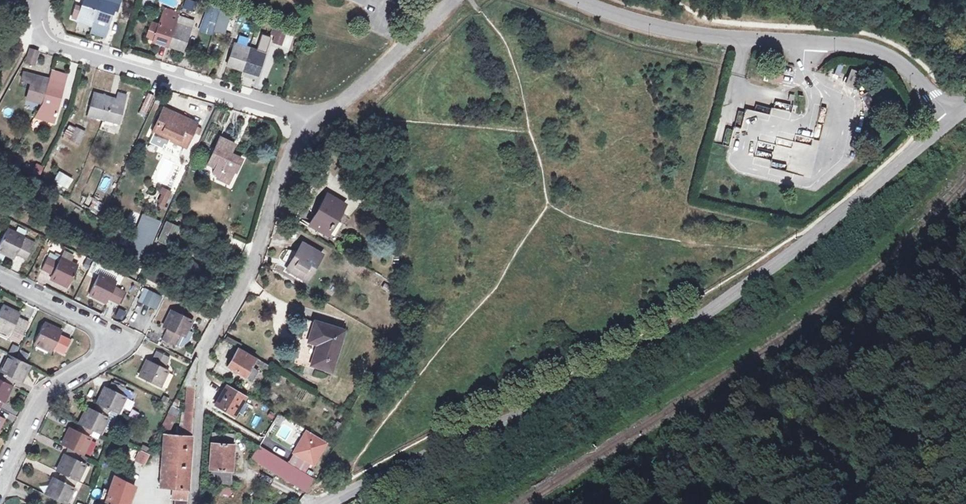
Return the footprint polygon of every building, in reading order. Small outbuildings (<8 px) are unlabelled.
[(78,17),(94,22),(100,0),(84,0),(78,17)] [(116,3),(105,0),(100,0),(94,22),(109,27),(116,3)] [(140,6),(153,10),(156,0),(142,0),(140,6)] [(209,4),(201,29),(212,32),(220,7),(209,4)] [(221,8),(215,29),(224,31),(231,11),(221,8)] [(164,9),(160,19),(158,25),(153,40),(152,41),(168,46),(175,24),(179,14),(164,9)] [(158,25),(151,22),(146,37),(153,40),(158,25)] [(183,52),(191,29),(175,24),(168,46),(183,52)] [(278,28),(274,27),(269,41),(273,42),(278,28)] [(287,31),(278,28),(273,42),(282,46),(287,31)] [(243,71),(250,48),(235,43),(227,66),(243,71)] [(258,76),(266,53),(250,48),(243,71),(258,76)] [(34,64),(38,52),(30,49),(27,62),(34,64)] [(213,60),(207,58),(203,70),(209,72),(213,60)] [(780,69),(772,67),(769,81),(780,83),(782,75),(779,74),(780,69)] [(34,117),(54,123),(67,75),(52,71),(49,80),(43,102),(42,104),(34,117)] [(833,72),(830,79),(840,83),(842,76),(833,72)] [(851,72),(845,86),(854,90),(860,77),(851,72)] [(43,102),(49,80),(24,73),(22,80),(31,83),(27,99),(42,104),(43,102)] [(103,120),(110,96),(94,92),(88,115),(103,120)] [(103,120),(119,124),(127,94),(119,92),(117,98),(110,96),(103,120)] [(154,95),(149,93),(142,108),(148,110),(154,95)] [(772,108),(770,113),(782,119),(784,114),(772,108)] [(172,112),(164,109),(153,132),(170,140),(186,147),(193,132),(199,135),(201,130),(195,127),(195,126),(171,115),(172,112)] [(62,134),(67,139),(75,130),(70,125),(62,134)] [(80,144),(86,132),(77,127),(71,140),(80,144)] [(821,140),(823,128),(816,127),(814,139),(821,140)] [(170,140),(154,133),(149,143),(162,149),(164,145),(167,146),(170,140)] [(235,145),(220,138),(208,164),(215,168),(212,173),(219,176),(218,178),(229,183),(234,171),(236,172),(242,160),(230,154),(235,145)] [(11,156),(1,150),(0,151),(0,158),(7,162),(11,156)] [(18,166),(22,159),(16,156),(12,162),(18,166)] [(60,171),(55,182),(62,186),(68,175),(60,171)] [(834,171),(822,178),(825,183),(837,176),(834,171)] [(62,205),(65,198),(55,195),(52,202),(62,205)] [(327,195),(310,225),(326,234),(334,219),(337,221),(346,205),(327,195)] [(167,198),(162,196),(159,202),(160,203),(159,206),(163,208),(167,198)] [(93,201),(91,211),(100,213),(102,203),(93,201)] [(158,241),(168,245),(176,227),(167,223),(158,241)] [(192,225),(185,223),(183,230),(190,232),(192,225)] [(168,245),(170,246),(178,228),(176,227),(168,245)] [(34,243),(7,230),(0,244),(0,251),(15,258),(16,255),(27,260),(34,247),(34,243)] [(144,243),(148,234),(138,230),(134,238),(144,243)] [(140,253),(144,243),(134,238),(130,249),(140,253)] [(288,270),(306,280),(321,254),(303,244),(288,270)] [(59,262),(61,258),(50,253),(48,256),(59,262)] [(78,267),(61,258),(59,262),(48,256),(42,270),(53,275),(51,278),(68,287),(78,267)] [(153,271),(159,274),(166,261),(160,258),(153,271)] [(117,282),(99,274),(90,294),(107,302),(109,299),(119,305),(126,291),(115,286),(117,282)] [(142,288),(138,303),(157,309),(162,294),(142,288)] [(3,306),(0,311),(0,329),(10,334),(9,337),(20,342),(29,323),(18,318),(20,315),(3,306)] [(188,330),(193,320),(173,310),(165,327),(168,329),(163,340),(176,346),(177,344),(181,335),(184,337),(188,330)] [(312,365),(331,371),(344,331),(315,322),(309,342),(318,345),(312,365)] [(62,331),(44,323),(35,343),(52,351),(54,348),(64,353),(71,340),(60,335),(62,331)] [(194,332),(188,330),(184,337),(181,335),(177,344),(181,347),(190,340),(194,332)] [(267,368),(269,365),(239,348),(228,366),(245,376),(252,380),(258,371),(251,367),(254,361),(267,368)] [(170,358),(157,351),(151,362),(148,360),(140,378),(160,387),(168,370),(165,368),(170,358)] [(29,365),(16,358),(9,355),(0,375),(0,380),(12,385),(15,379),(21,382),(29,365)] [(197,357),(191,370),(183,386),(187,386),(184,426),(179,426),(178,438),(165,437),(162,485),(174,485),(173,496),(175,496),(175,503),(187,503),(197,357)] [(12,385),(0,380),(0,408),(1,409),(12,385)] [(131,399),(134,392),(126,389),(112,382),(109,388),(106,387),(98,404),(118,414),(126,396),(131,399)] [(226,386),(215,405),(234,417),(246,397),(226,386)] [(176,409),(180,402),(176,400),(170,413),(163,427),(169,430),(175,416),(178,410),(176,409)] [(110,429),(118,414),(98,404),(95,411),(88,408),(80,425),(93,431),(100,434),(104,426),(110,429)] [(82,454),(93,431),(80,425),(77,431),(70,428),(62,445),(69,448),(82,454)] [(307,430),(294,452),(314,464),(327,442),(307,430)] [(231,471),(234,434),(212,432),(209,469),(231,471)] [(148,455),(151,449),(143,445),(140,451),(148,455)] [(78,481),(89,458),(82,454),(69,448),(58,471),(61,473),(78,481)] [(306,492),(313,478),(263,448),(255,461),(306,492)] [(149,455),(148,455),(140,451),(135,460),(145,464),(149,455)] [(230,483),(231,471),(209,469),(208,482),(230,483)] [(78,481),(61,473),(58,479),(54,478),(46,495),(65,503),(66,503),(78,481)] [(134,487),(114,476),(109,490),(104,503),(128,503),(134,487)] [(218,494),(231,496),(232,487),(219,485),(218,494)] [(103,503),(104,503),(109,490),(104,488),(100,500),(103,503)]
